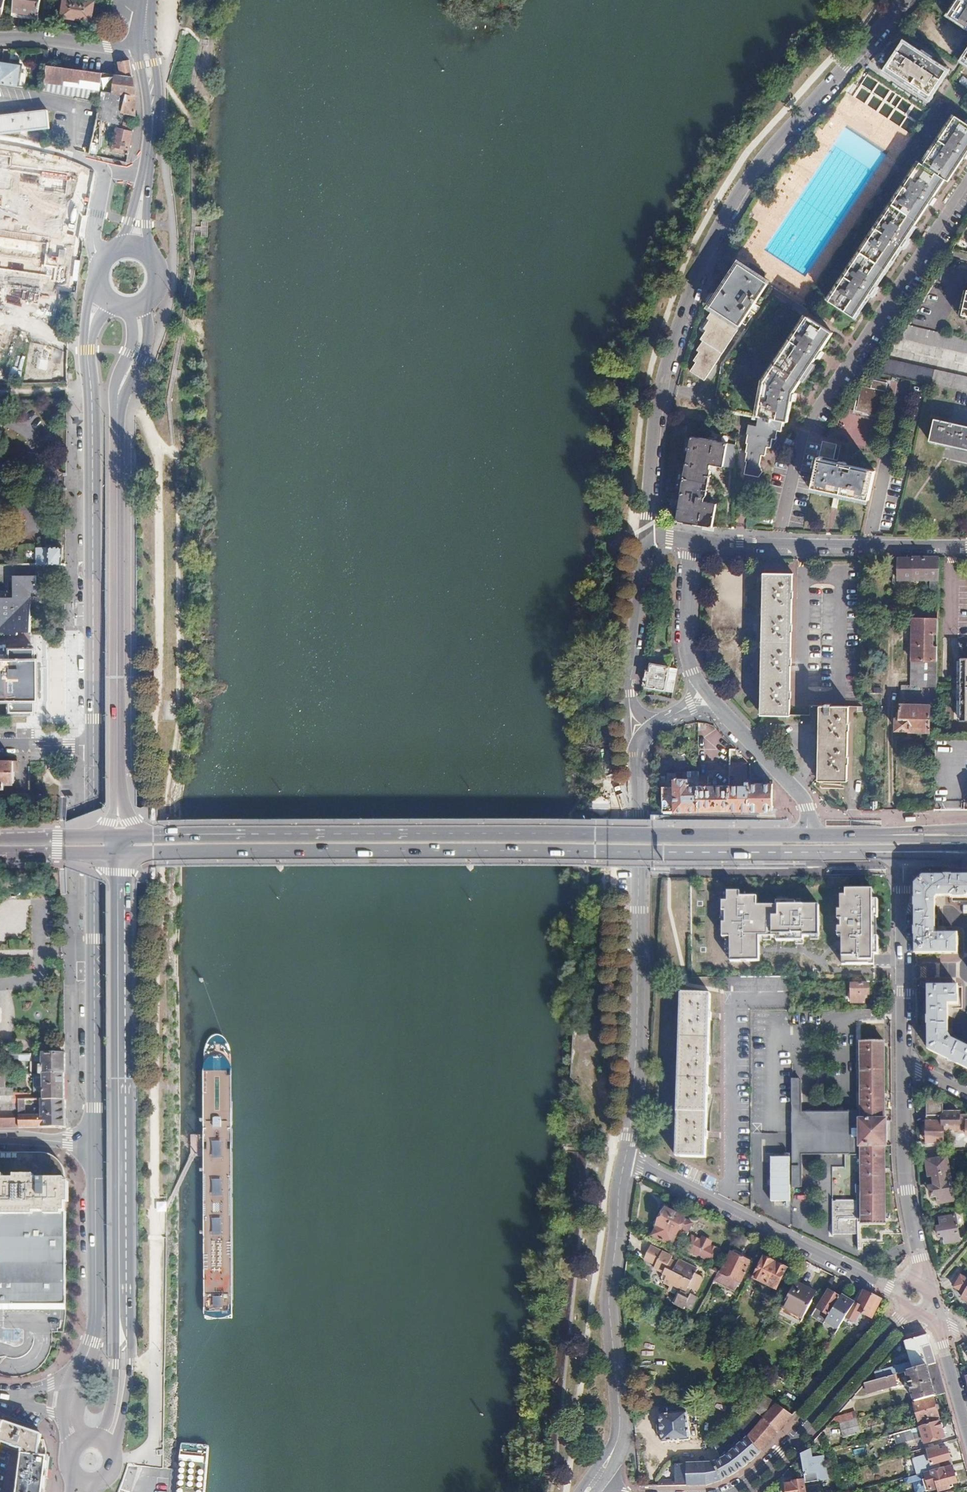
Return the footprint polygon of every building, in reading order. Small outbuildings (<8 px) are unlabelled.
[(12,7),(38,12),(40,0),(13,0),(12,7)] [(60,17),(91,22),(94,2),(81,0),(63,0),(60,17)] [(951,14),(966,25),(966,0),(960,0),(951,14)] [(903,40),(887,64),(930,93),(946,69),(903,40)] [(102,91),(125,94),(136,96),(129,60),(119,62),(121,75),(47,65),(44,81),(81,86),(82,80),(101,83),(102,91)] [(18,87),(21,65),(0,62),(0,84),(18,87)] [(867,74),(853,97),(912,133),(926,110),(867,74)] [(100,102),(97,120),(118,125),(121,112),(125,94),(102,91),(100,102)] [(125,94),(121,112),(136,115),(136,96),(125,94)] [(47,127),(47,129),(49,129),(47,110),(0,116),(0,133),(47,127)] [(827,297),(852,315),(943,177),(947,179),(966,149),(966,122),(955,114),(922,162),(919,160),(827,297)] [(123,150),(129,150),(135,123),(125,121),(123,129),(117,128),(112,151),(123,153),(123,150)] [(738,262),(709,304),(738,323),(767,281),(738,262)] [(805,315),(759,384),(757,431),(748,431),(748,439),(749,439),(749,449),(751,450),(750,458),(751,459),(751,471),(753,472),(752,476),(761,476),(762,467),(765,467),(766,458),(769,458),(770,450),(773,450),(774,440),(778,440),(778,431),(783,431),(784,421),(788,420),(789,391),(830,331),(805,315)] [(900,337),(966,353),(966,338),(908,324),(900,337)] [(880,372),(926,382),(966,391),(966,376),(888,358),(880,372)] [(886,384),(870,381),(868,389),(884,392),(886,384)] [(885,394),(866,389),(862,409),(881,414),(885,394)] [(934,418),(929,441),(960,448),(960,450),(966,451),(966,426),(934,418)] [(728,443),(692,436),(676,520),(712,527),(713,522),(724,523),(726,511),(703,506),(704,497),(706,496),(711,470),(709,470),(711,464),(724,466),(728,443)] [(821,459),(815,488),(872,500),(878,471),(821,459)] [(35,566),(61,565),(60,538),(34,539),(35,566)] [(898,579),(897,557),(892,557),(892,582),(897,588),(910,588),(910,579),(898,579)] [(939,579),(940,557),(897,557),(898,579),(910,579),(930,579),(939,579)] [(762,714),(767,714),(791,714),(793,575),(764,574),(762,714)] [(31,632),(31,604),(38,604),(38,598),(32,598),(32,592),(38,592),(38,575),(14,575),(14,597),(0,597),(0,631),(31,632)] [(939,593),(939,579),(930,579),(931,593),(939,593)] [(937,660),(938,619),(912,618),(911,660),(918,660),(918,663),(922,663),(922,660),(937,660)] [(35,648),(9,648),(9,660),(0,660),(0,701),(9,700),(9,716),(35,716),(35,701),(38,701),(38,660),(35,660),(35,648)] [(678,678),(679,670),(671,669),(671,663),(658,660),(657,667),(651,666),(650,673),(648,672),(646,684),(648,684),(647,689),(673,694),(676,678),(678,678)] [(937,685),(937,660),(922,660),(922,663),(922,666),(911,666),(912,681),(916,681),(916,685),(937,685)] [(916,685),(900,685),(900,701),(908,701),(908,705),(901,705),(900,719),(897,719),(897,730),(909,730),(909,732),(929,731),(929,725),(930,706),(936,706),(937,685),(916,685)] [(848,778),(848,705),(833,705),(832,704),(826,703),(826,705),(818,705),(819,778),(848,778)] [(4,788),(4,782),(14,782),(14,771),(18,771),(18,760),(0,760),(0,788),(4,788)] [(740,764),(730,764),(730,776),(737,776),(741,776),(740,764)] [(662,811),(698,811),(698,777),(698,771),(688,771),(687,779),(675,779),(675,787),(668,787),(662,787),(662,811)] [(698,777),(698,811),(730,811),(730,785),(708,785),(707,777),(698,777)] [(750,785),(750,811),(772,810),(773,784),(750,784),(750,785)] [(730,785),(730,811),(750,811),(750,785),(737,785),(730,785)] [(965,876),(922,876),(915,884),(915,954),(959,954),(959,934),(937,934),(936,900),(939,896),(954,896),(954,897),(966,897),(966,876),(965,876)] [(875,888),(843,888),(842,965),(876,966),(880,961),(879,953),(883,951),(883,934),(879,930),(879,916),(882,913),(882,895),(875,894),(875,888)] [(823,932),(823,895),(779,896),(779,902),(759,902),(759,893),(740,894),(740,890),(729,890),(729,897),(724,897),(724,906),(731,906),(731,921),(725,921),(725,934),(734,934),(734,960),(760,960),(760,933),(778,932),(779,943),(805,942),(805,932),(823,932)] [(870,984),(852,985),(852,1004),(866,1004),(866,995),(870,995),(870,984)] [(929,986),(928,1049),(966,1068),(966,1047),(952,1040),(948,1034),(948,1004),(959,1004),(959,986),(929,986)] [(710,995),(682,994),(678,1156),(706,1156),(710,995)] [(862,1121),(885,1121),(885,1042),(862,1042),(862,1111),(862,1121)] [(44,1057),(44,1078),(66,1079),(66,1057),(44,1057)] [(44,1078),(44,1103),(66,1104),(66,1079),(44,1078)] [(925,1115),(940,1115),(940,1107),(928,1100),(924,1103),(925,1115)] [(66,1131),(66,1104),(44,1103),(42,1103),(42,1115),(41,1131),(66,1131)] [(862,1121),(862,1111),(850,1112),(850,1113),(801,1113),(793,1113),(793,1154),(800,1154),(851,1154),(851,1155),(863,1155),(863,1146),(861,1146),(861,1121),(862,1121)] [(17,1130),(17,1115),(17,1112),(0,1112),(0,1130),(17,1130)] [(42,1115),(17,1115),(17,1130),(41,1131),(42,1115)] [(940,1124),(940,1115),(925,1115),(925,1124),(940,1124)] [(956,1132),(956,1120),(956,1115),(940,1115),(940,1124),(941,1132),(956,1132)] [(964,1134),(964,1125),(964,1120),(956,1120),(956,1132),(956,1134),(964,1134)] [(887,1121),(885,1121),(862,1121),(861,1121),(861,1146),(863,1146),(886,1146),(887,1146),(887,1121)] [(941,1132),(940,1124),(925,1124),(926,1144),(941,1144),(941,1132)] [(886,1146),(863,1146),(863,1155),(863,1204),(863,1227),(886,1227),(886,1146)] [(791,1156),(772,1156),(771,1199),(791,1200),(791,1156)] [(950,1157),(928,1160),(930,1177),(935,1176),(936,1185),(932,1186),(934,1197),(938,1196),(939,1202),(956,1200),(950,1157)] [(64,1218),(64,1214),(64,1181),(64,1177),(63,1174),(61,1170),(60,1167),(57,1164),(54,1162),(51,1160),(48,1159),(45,1158),(41,1158),(0,1158),(0,1218),(64,1218)] [(864,1238),(863,1227),(863,1204),(840,1204),(840,1238),(864,1238)] [(680,1227),(684,1219),(685,1218),(666,1208),(661,1218),(658,1217),(655,1224),(657,1226),(653,1235),(672,1245),(676,1237),(685,1241),(687,1237),(689,1232),(680,1227)] [(958,1216),(942,1218),(943,1226),(938,1226),(940,1238),(946,1237),(946,1243),(961,1241),(958,1216)] [(64,1312),(64,1218),(0,1218),(0,1312),(64,1312)] [(693,1224),(684,1219),(680,1227),(689,1232),(693,1224)] [(691,1239),(689,1243),(686,1249),(696,1255),(713,1263),(715,1258),(718,1258),(717,1255),(719,1250),(710,1246),(711,1243),(702,1239),(701,1241),(692,1237),(691,1239)] [(671,1257),(651,1246),(644,1260),(654,1265),(653,1268),(662,1273),(660,1277),(664,1283),(671,1287),(668,1292),(676,1296),(672,1305),(684,1311),(684,1308),(690,1311),(697,1299),(690,1295),(689,1298),(687,1297),(690,1290),(696,1293),(703,1278),(695,1275),(697,1270),(678,1260),(676,1263),(670,1260),(671,1257)] [(751,1262),(731,1253),(722,1272),(742,1281),(751,1262)] [(788,1269),(765,1258),(755,1278),(777,1289),(788,1269)] [(706,1274),(716,1279),(719,1273),(709,1268),(706,1274)] [(963,1298),(966,1300),(966,1278),(961,1275),(955,1287),(966,1293),(963,1298)] [(795,1283),(783,1305),(804,1316),(813,1299),(811,1298),(813,1292),(795,1283)] [(824,1325),(826,1321),(840,1297),(828,1291),(817,1309),(816,1308),(811,1318),(824,1325)] [(873,1317),(882,1300),(865,1291),(858,1304),(856,1303),(848,1316),(857,1321),(863,1312),(873,1317)] [(840,1328),(848,1316),(856,1303),(842,1295),(840,1297),(826,1321),(840,1328)] [(928,1334),(906,1341),(912,1362),(875,1373),(877,1380),(896,1374),(905,1371),(936,1362),(928,1334)] [(945,1394),(936,1362),(905,1371),(909,1383),(906,1384),(907,1388),(910,1387),(915,1403),(934,1397),(945,1394)] [(877,1380),(865,1383),(868,1392),(897,1384),(896,1380),(898,1380),(896,1374),(877,1380)] [(779,1431),(794,1415),(759,1391),(751,1404),(767,1418),(765,1420),(779,1431)] [(940,1418),(934,1398),(914,1404),(920,1423),(940,1418)] [(688,1412),(660,1414),(662,1442),(691,1439),(688,1412)] [(857,1412),(835,1418),(826,1428),(859,1419),(857,1412)] [(761,1452),(779,1431),(765,1420),(747,1441),(761,1452)] [(945,1438),(940,1421),(921,1427),(917,1428),(900,1433),(902,1442),(924,1435),(926,1444),(945,1438)] [(44,1434),(6,1422),(1,1443),(24,1449),(23,1453),(41,1455),(44,1438),(44,1434)] [(755,1459),(761,1452),(747,1441),(722,1459),(714,1463),(705,1463),(706,1486),(714,1484),(723,1481),(733,1475),(746,1466),(755,1459)] [(952,1465),(953,1465),(947,1447),(940,1449),(939,1447),(906,1457),(911,1476),(952,1465)] [(811,1451),(801,1456),(807,1488),(820,1486),(819,1481),(829,1480),(825,1457),(817,1459),(818,1462),(814,1463),(811,1451)] [(48,1456),(45,1456),(41,1455),(23,1453),(17,1491),(44,1491),(48,1456)] [(678,1486),(706,1486),(705,1463),(677,1464),(678,1486)] [(952,1465),(911,1476),(904,1478),(906,1485),(914,1483),(916,1491),(926,1491),(939,1489),(939,1491),(950,1488),(949,1484),(957,1483),(952,1465)] [(787,1484),(788,1491),(807,1491),(805,1481),(787,1484)]
